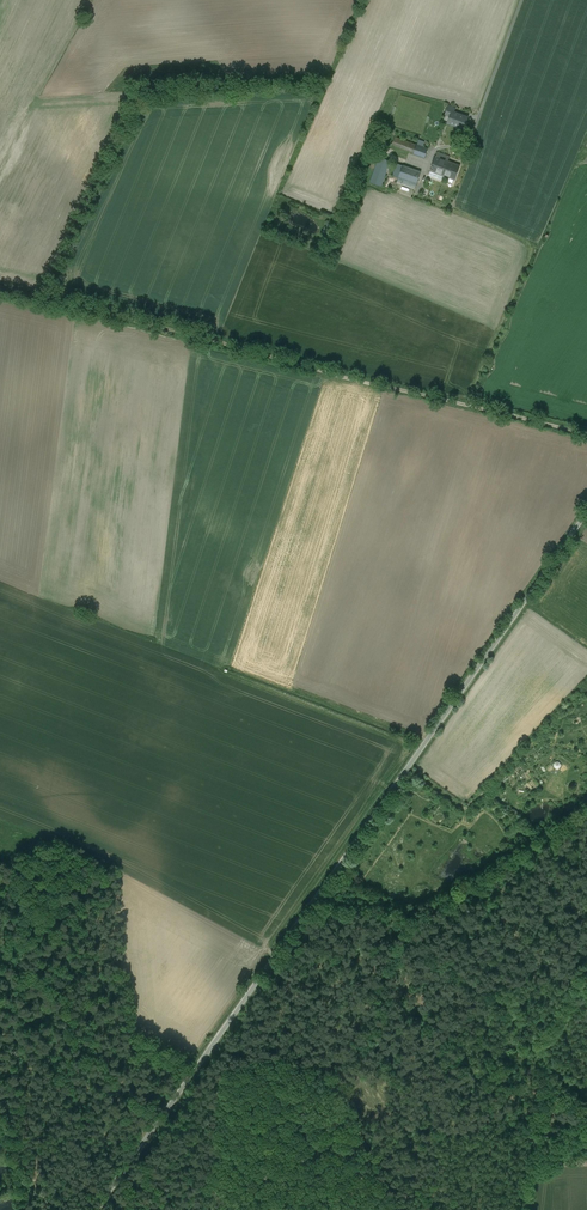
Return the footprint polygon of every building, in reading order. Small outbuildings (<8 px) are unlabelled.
[(456,107),(449,105),(446,114),(450,116),(452,110),(455,111),(456,107)] [(455,111),(452,110),(450,116),(448,121),(464,126),(468,116),(455,111)] [(418,143),(396,136),(394,143),(415,150),(418,143)] [(429,146),(418,143),(415,150),(414,152),(426,156),(429,146)] [(450,155),(438,151),(436,156),(448,161),(450,155)] [(448,161),(436,156),(430,174),(442,179),(444,174),(455,178),(460,165),(448,161)] [(380,157),(372,180),(382,184),(390,160),(380,157)] [(422,171),(398,162),(393,175),(399,178),(398,181),(411,186),(413,180),(418,182),(422,171)]
